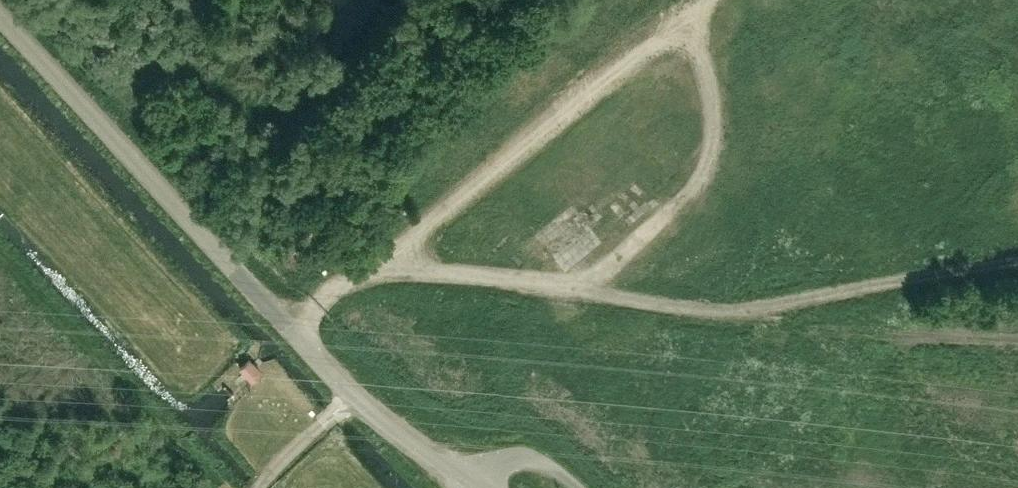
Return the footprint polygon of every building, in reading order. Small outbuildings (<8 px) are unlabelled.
[(263,370),(250,357),(238,368),(250,381),(263,370)]
